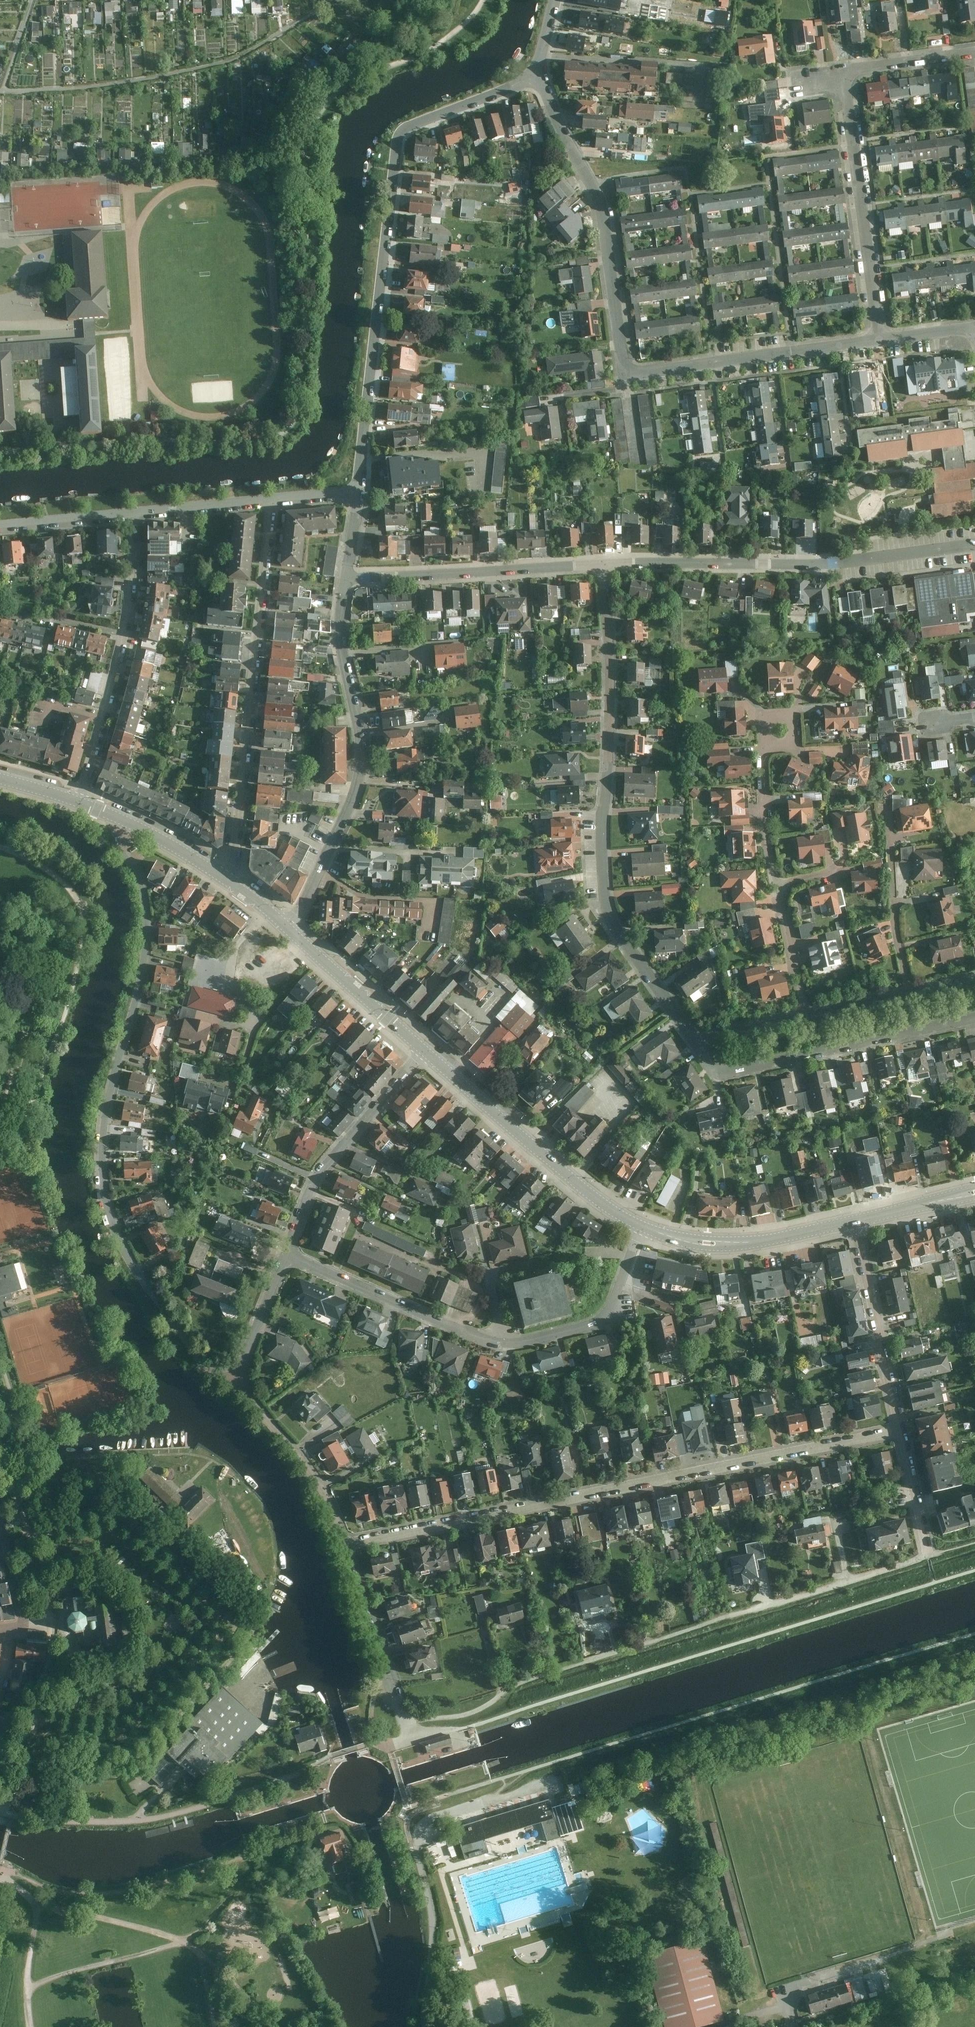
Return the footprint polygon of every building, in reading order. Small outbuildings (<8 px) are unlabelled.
[(126,13),(138,13),(138,0),(126,0),(126,13)] [(179,0),(170,0),(170,9),(179,9),(179,0)] [(224,16),(224,0),(212,0),(212,16),(224,16)] [(265,13),(264,0),(246,0),(246,3),(252,3),(253,14),(265,13)] [(579,5),(620,13),(622,0),(580,0),(579,5)] [(644,0),(626,0),(624,12),(648,16),(650,1),(644,0)] [(827,1),(831,24),(844,22),(846,30),(850,29),(852,43),(861,42),(856,0),(832,0),(827,1)] [(915,13),(937,10),(936,0),(914,0),(915,13)] [(960,22),(974,20),(974,0),(957,0),(960,22)] [(121,1),(105,1),(106,19),(117,18),(117,12),(122,12),(121,1)] [(72,3),(73,14),(84,13),(83,2),(72,3)] [(54,5),(42,6),(43,16),(55,16),(54,5)] [(897,31),(895,12),(878,14),(881,33),(897,31)] [(602,16),(582,13),(580,29),(599,32),(602,16)] [(626,21),(608,18),(605,35),(623,38),(626,21)] [(811,20),(791,23),(794,45),(814,42),(811,20)] [(950,34),(949,20),(942,21),(944,35),(950,34)] [(775,63),(771,34),(752,37),(737,39),(738,56),(755,54),(756,66),(775,63)] [(586,38),(570,35),(567,50),(584,53),(586,38)] [(590,67),(563,65),(562,87),(655,94),(657,72),(630,70),(590,67)] [(973,66),(963,67),(972,138),(974,138),(974,77),(973,66)] [(693,103),(696,69),(686,69),(685,75),(668,74),(667,85),(684,86),(683,103),(693,103)] [(922,77),(907,78),(910,97),(924,95),(925,98),(931,97),(930,94),(928,76),(927,69),(921,70),(922,77)] [(954,72),(928,76),(930,94),(947,92),(948,100),(958,99),(954,72)] [(881,82),(866,83),(868,102),(883,100),(884,104),(890,103),(889,99),(887,81),(886,75),(880,76),(881,82)] [(887,81),(889,99),(904,98),(904,101),(910,100),(910,97),(907,78),(887,81)] [(777,80),(763,82),(764,89),(778,87),(777,80)] [(779,98),(778,87),(764,89),(765,100),(774,99),(779,98)] [(774,99),(765,100),(765,104),(747,106),(749,120),(763,120),(766,144),(785,141),(782,117),(779,117),(778,110),(775,110),(774,99)] [(831,122),(828,100),(802,103),(804,119),(804,125),(806,125),(831,122)] [(540,123),(537,103),(520,106),(525,133),(533,132),(532,124),(540,123)] [(597,104),(578,103),(577,119),(596,120),(597,104)] [(668,108),(628,105),(627,120),(667,122),(668,108)] [(515,135),(525,133),(520,106),(504,109),(508,129),(513,127),(515,135)] [(900,110),(893,110),(894,131),(901,130),(900,110)] [(505,136),(498,113),(484,117),(491,140),(505,136)] [(488,139),(481,118),(467,123),(473,143),(488,139)] [(804,125),(804,119),(798,119),(800,133),(806,131),(806,125),(804,125)] [(608,122),(585,121),(584,133),(608,134),(608,122)] [(678,123),(678,131),(692,131),(692,123),(678,123)] [(463,141),(459,125),(443,129),(447,145),(463,141)] [(930,140),(917,142),(919,160),(932,159),(933,161),(939,161),(939,158),(937,139),(936,133),(930,134),(930,140)] [(198,135),(198,149),(207,149),(207,135),(198,135)] [(614,136),(597,135),(597,150),(613,151),(614,136)] [(896,144),(898,163),(912,161),(913,164),(919,163),(919,160),(917,142),(916,136),(909,137),(910,143),(896,144)] [(937,139),(939,158),(956,156),(957,164),(966,163),(963,136),(937,139)] [(438,140),(416,137),(414,154),(435,157),(438,140)] [(889,145),(874,147),(877,166),(892,164),(892,167),(898,166),(898,163),(896,144),(895,138),(889,139),(889,145)] [(647,154),(648,140),(635,140),(634,153),(647,154)] [(40,141),(39,155),(50,156),(51,142),(40,141)] [(76,151),(90,152),(90,143),(76,143),(76,151)] [(178,143),(178,157),(192,157),(192,143),(178,143)] [(119,162),(131,162),(131,148),(119,148),(119,162)] [(110,159),(110,149),(98,150),(98,159),(110,159)] [(562,156),(558,149),(551,153),(555,160),(562,156)] [(10,160),(11,152),(0,152),(0,160),(10,160)] [(58,152),(58,161),(69,161),(69,152),(58,152)] [(837,152),(805,156),(807,172),(840,167),(837,152)] [(17,159),(17,167),(30,166),(29,153),(18,153),(18,159),(17,159)] [(772,161),(774,176),(807,172),(805,156),(772,161)] [(545,170),(534,173),(535,179),(546,176),(545,170)] [(648,177),(650,193),(683,189),(681,173),(648,177)] [(433,175),(414,174),(413,190),(432,191),(433,175)] [(650,193),(648,177),(616,181),(618,197),(650,193)] [(540,199),(550,210),(564,200),(576,192),(565,178),(540,199)] [(12,204),(11,187),(0,188),(0,205),(12,204)] [(843,187),(810,191),(812,207),(845,203),(843,187)] [(466,189),(457,188),(456,196),(465,197),(466,189)] [(763,189),(730,193),(732,209),(765,205),(763,189)] [(777,196),(779,212),(812,207),(810,191),(777,196)] [(697,197),(699,213),(732,209),(730,193),(697,197)] [(442,199),(412,196),(411,211),(433,214),(433,208),(441,209),(442,199)] [(939,203),(925,205),(927,223),(941,222),(942,225),(948,224),(948,221),(945,202),(944,197),(938,198),(939,203)] [(475,201),(452,198),(451,206),(462,207),(461,217),(474,218),(475,201)] [(971,198),(945,202),(948,221),(964,218),(965,227),(974,226),(971,198)] [(575,214),(564,200),(550,210),(545,215),(569,244),(584,231),(581,215),(578,212),(575,214)] [(904,208),(907,226),(921,224),(921,227),(928,226),(927,223),(925,205),(924,200),(918,200),(918,206),(904,208)] [(898,209),(883,211),(886,229),(901,227),(901,230),(907,229),(907,226),(904,208),(904,203),(898,203),(898,209)] [(686,208),(653,213),(655,228),(689,224),(686,208)] [(623,233),(655,228),(653,213),(621,217),(623,233)] [(424,238),(425,217),(411,216),(410,222),(410,231),(409,237),(424,238)] [(847,223),(815,227),(817,243),(849,239),(847,223)] [(767,224),(734,228),(736,244),(769,240),(767,224)] [(782,231),(784,247),(817,243),(815,227),(782,231)] [(704,249),(736,244),(734,228),(702,233),(704,249)] [(84,320),(96,319),(113,318),(108,234),(107,229),(72,231),(73,240),(66,241),(68,270),(75,270),(76,291),(67,291),(69,321),(84,320)] [(433,242),(448,244),(449,236),(434,234),(433,242)] [(419,245),(413,244),(411,264),(418,264),(437,266),(438,246),(419,245)] [(658,248),(660,263),(693,260),(691,244),(658,248)] [(660,263),(658,248),(626,251),(628,267),(660,263)] [(589,256),(577,257),(578,265),(589,263),(589,256)] [(852,258),(818,262),(820,278),(854,274),(852,258)] [(773,260),(740,264),(742,280),(775,276),(773,260)] [(933,269),(936,287),(950,285),(950,288),(957,287),(957,284),(954,266),(954,260),(947,261),(947,267),(933,269)] [(787,266),(789,282),(820,278),(818,262),(787,266)] [(928,269),(913,272),(916,290),(929,288),(930,291),(936,290),(936,287),(933,269),(932,263),(927,264),(928,269)] [(954,266),(957,284),(972,282),(974,291),(974,263),(954,266)] [(707,268),(709,284),(742,280),(740,264),(707,268)] [(594,292),(590,266),(559,270),(561,281),(573,279),(575,294),(594,292)] [(906,273),(892,275),(894,293),(916,290),(913,272),(912,266),(906,267),(906,273)] [(431,272),(409,270),(407,289),(429,291),(431,272)] [(663,283),(665,300),(698,295),(696,279),(663,283)] [(663,283),(630,287),(632,304),(665,300),(663,283)] [(824,298),(826,314),(859,310),(857,294),(824,298)] [(424,298),(405,296),(403,315),(423,317),(424,298)] [(778,296),(745,300),(747,316),(780,312),(778,296)] [(791,302),(793,318),(826,314),(824,298),(791,302)] [(582,338),(600,335),(597,313),(593,313),(592,300),(577,302),(578,310),(560,312),(562,326),(580,324),(582,338)] [(711,304),(713,320),(747,316),(745,300),(711,304)] [(668,319),(669,335),(703,331),(701,315),(668,319)] [(84,320),(85,340),(0,345),(0,420),(1,436),(24,434),(19,362),(82,358),(83,368),(66,369),(69,419),(86,418),(87,435),(110,433),(104,348),(98,348),(97,334),(97,332),(96,319),(84,320)] [(668,319),(635,323),(637,339),(669,335),(668,319)] [(418,327),(400,325),(399,341),(416,342),(418,327)] [(419,350),(392,348),(390,370),(417,372),(419,350)] [(601,351),(546,358),(548,376),(585,371),(586,381),(592,380),(605,378),(601,351)] [(893,360),(895,378),(905,376),(903,358),(893,360)] [(906,368),(910,396),(968,389),(964,360),(956,362),(955,359),(942,361),(942,359),(935,360),(928,361),(928,363),(914,365),(915,367),(906,368)] [(879,362),(865,363),(866,373),(880,372),(879,362)] [(455,366),(442,365),(442,380),(454,380),(455,366)] [(814,378),(817,398),(838,395),(835,375),(814,378)] [(607,387),(605,378),(592,380),(593,389),(607,387)] [(423,385),(390,382),(388,399),(416,401),(416,394),(422,394),(423,385)] [(753,386),(755,406),(773,403),(770,384),(753,386)] [(682,396),(686,417),(711,413),(708,392),(682,396)] [(650,394),(638,396),(647,465),(659,464),(656,438),(654,421),(650,394)] [(817,398),(820,418),(841,415),(838,395),(817,398)] [(433,409),(444,409),(444,396),(433,396),(433,409)] [(541,406),(540,396),(525,398),(526,408),(541,406)] [(623,397),(611,399),(620,468),(632,466),(623,397)] [(608,440),(604,410),(601,411),(599,401),(573,404),(575,417),(587,416),(591,442),(608,440)] [(755,406),(758,426),(776,423),(773,403),(755,406)] [(410,422),(411,408),(387,406),(386,421),(410,422)] [(562,439),(557,407),(524,411),(525,424),(540,422),(543,441),(562,439)] [(431,409),(411,408),(410,422),(430,424),(431,409)] [(150,412),(150,421),(159,420),(159,411),(150,412)] [(686,417),(689,439),(714,435),(711,413),(686,417)] [(903,425),(857,432),(859,449),(868,448),(870,464),(909,459),(908,453),(914,453),(914,454),(943,451),(945,467),(967,464),(964,448),(966,448),(963,429),(960,430),(960,427),(959,424),(961,424),(960,413),(948,415),(949,421),(932,423),(931,417),(909,420),(910,426),(903,427),(903,425)] [(820,418),(823,439),(844,436),(841,415),(820,418)] [(661,420),(654,421),(656,438),(663,437),(661,420)] [(796,431),(795,422),(787,423),(789,432),(796,431)] [(758,426),(761,445),(778,443),(776,423),(758,426)] [(416,430),(392,433),(394,448),(418,446),(416,430)] [(689,439),(692,460),(718,456),(714,435),(689,439)] [(823,439),(826,459),(847,456),(844,436),(823,439)] [(492,491),(503,492),(507,446),(505,438),(495,440),(496,445),(492,491)] [(761,445),(764,465),(781,462),(778,443),(761,445)] [(404,489),(442,486),(440,462),(425,463),(425,460),(414,462),(413,457),(390,459),(393,497),(405,496),(404,489)] [(802,462),(792,463),(793,472),(803,471),(802,462)] [(931,469),(934,494),(933,495),(934,505),(931,505),(933,518),(971,513),(970,503),(973,502),(972,495),(970,480),(974,479),(974,463),(967,464),(945,467),(931,469)] [(750,487),(727,487),(727,503),(732,503),(732,513),(726,513),(725,528),(751,528),(750,487)] [(656,501),(667,500),(666,490),(655,491),(656,501)] [(432,520),(432,504),(422,504),(422,520),(432,520)] [(421,505),(411,505),(411,531),(421,531),(421,505)] [(405,507),(384,508),(385,527),(406,526),(405,507)] [(280,548),(278,567),(302,569),(305,533),(320,532),(335,530),(334,509),(320,510),(283,514),(282,529),(280,548)] [(233,546),(256,548),(259,517),(237,515),(233,546)] [(639,515),(623,515),(623,527),(632,528),(632,545),(649,545),(650,527),(639,527),(639,515)] [(675,517),(665,517),(665,524),(657,524),(657,539),(664,538),(664,545),(682,545),(681,525),(675,525),(675,517)] [(778,518),(759,518),(759,539),(778,539),(778,518)] [(812,522),(793,522),(793,530),(795,530),(795,539),(812,539),(812,532),(814,532),(814,524),(812,524),(812,522)] [(150,524),(150,542),(172,543),(172,537),(182,537),(182,525),(150,524)] [(714,526),(694,526),(694,546),(714,545),(714,526)] [(615,545),(613,527),(596,528),(597,547),(615,545)] [(580,530),(562,531),(563,549),(580,548),(580,530)] [(544,531),(531,532),(532,549),(546,549),(544,531)] [(118,532),(97,532),(98,556),(121,555),(120,539),(118,539),(118,532)] [(531,532),(517,533),(519,551),(532,549),(531,532)] [(498,543),(497,534),(479,534),(480,555),(498,554),(498,543)] [(445,536),(424,537),(424,556),(445,556),(445,536)] [(473,556),(472,536),(452,537),(452,556),(473,556)] [(81,537),(66,538),(68,556),(83,555),(81,537)] [(55,557),(53,538),(36,540),(38,559),(55,557)] [(399,538),(380,538),(380,561),(399,560),(399,554),(413,553),(413,542),(400,543),(399,538)] [(421,548),(421,538),(413,538),(413,548),(421,548)] [(149,557),(171,558),(172,543),(150,542),(149,557)] [(21,544),(3,546),(4,565),(23,564),(21,544)] [(256,548),(233,546),(230,580),(252,582),(256,548)] [(334,576),(338,548),(327,546),(323,575),(334,576)] [(149,557),(148,572),(170,573),(171,558),(149,557)] [(914,577),(915,588),(918,610),(920,628),(967,623),(966,615),(974,614),(974,572),(973,573),(973,570),(914,577)] [(57,571),(48,578),(51,584),(61,577),(57,571)] [(300,579),(279,576),(277,593),(298,595),(300,579)] [(115,579),(102,578),(101,585),(114,587),(115,579)] [(652,586),(632,581),(629,595),(649,600),(652,586)] [(703,586),(684,581),(679,598),(699,602),(703,586)] [(739,586),(721,582),(717,595),(735,599),(739,586)] [(775,586),(757,582),(753,597),(771,602),(775,586)] [(810,583),(789,582),(789,609),(809,609),(809,600),(815,600),(817,616),(830,613),(826,585),(810,584),(810,583)] [(148,585),(147,600),(167,602),(167,594),(171,595),(172,587),(148,585)] [(590,601),(589,585),(571,586),(572,602),(590,601)] [(905,590),(904,586),(892,588),(893,591),(895,607),(907,605),(908,611),(918,610),(915,588),(905,590)] [(114,589),(95,587),(92,606),(99,607),(98,616),(107,617),(108,608),(112,609),(114,589)] [(557,598),(556,587),(538,589),(539,619),(552,618),(551,610),(558,610),(557,598)] [(565,587),(556,587),(557,598),(566,598),(565,587)] [(248,590),(224,588),(222,615),(246,617),(248,590)] [(893,591),(882,593),(882,590),(870,591),(870,595),(872,610),(885,609),(885,615),(896,614),(895,607),(893,591)] [(461,610),(460,592),(445,593),(445,611),(461,610)] [(480,610),(479,592),(464,593),(465,611),(480,610)] [(391,594),(392,612),(411,611),(410,593),(391,594)] [(443,612),(442,593),(423,594),(424,613),(443,612)] [(870,595),(860,596),(860,593),(847,594),(849,613),(862,611),(863,618),(873,616),(872,610),(870,595)] [(391,594),(372,595),(373,613),(392,612),(391,594)] [(314,599),(280,595),(278,610),(300,612),(300,608),(313,608),(314,599)] [(495,600),(497,600),(497,596),(485,596),(486,609),(490,609),(490,624),(496,624),(495,600)] [(496,624),(496,626),(519,625),(520,633),(521,633),(531,632),(531,629),(531,619),(527,619),(526,599),(497,600),(495,600),(496,624)] [(147,600),(145,614),(165,618),(166,610),(170,611),(171,603),(167,602),(147,600)] [(246,617),(222,615),(210,613),(208,627),(244,632),(246,617)] [(145,614),(142,627),(162,631),(165,618),(145,614)] [(274,628),(293,630),(293,626),(303,627),(304,621),(294,620),(294,616),(275,615),(274,628)] [(318,616),(307,615),(305,630),(320,632),(321,621),(317,621),(318,616)] [(0,620),(0,640),(9,642),(13,623),(0,620)] [(13,623),(9,642),(24,645),(28,626),(13,623)] [(392,623),(373,624),(375,642),(393,641),(392,623)] [(642,624),(624,624),(625,643),(642,642),(642,624)] [(46,630),(28,626),(24,645),(42,649),(46,630)] [(162,631),(142,627),(140,640),(160,644),(162,631)] [(55,647),(70,650),(74,631),(59,628),(55,647)] [(293,630),(274,628),(272,641),(291,642),(291,639),(302,640),(302,633),(292,632),(293,630)] [(531,632),(521,633),(522,657),(517,658),(517,670),(538,668),(535,629),(531,629),(531,632)] [(87,654),(91,635),(74,631),(70,650),(87,654)] [(245,636),(221,633),(220,637),(216,637),(215,643),(225,644),(224,648),(244,650),(245,636)] [(87,654),(104,658),(108,639),(91,635),(87,654)] [(974,646),(974,639),(960,641),(960,648),(966,647),(974,646)] [(464,643),(436,645),(437,668),(466,667),(464,643)] [(271,644),(270,659),(294,661),(301,661),(302,651),(295,650),(296,646),(271,644)] [(592,646),(575,647),(576,667),(593,666),(592,646)] [(974,667),(974,646),(966,647),(969,668),(974,667)] [(242,664),(244,650),(224,648),(224,650),(210,649),(209,656),(223,657),(223,662),(242,664)] [(135,661),(155,666),(158,654),(138,649),(135,661)] [(812,672),(821,660),(809,652),(801,664),(812,672)] [(388,659),(373,659),(374,676),(390,675),(390,678),(408,677),(406,653),(388,654),(388,659)] [(650,658),(650,668),(662,668),(662,658),(650,658)] [(135,661),(131,676),(151,681),(155,666),(135,661)] [(295,663),(270,661),(268,677),(293,680),(293,679),(299,679),(300,668),(294,668),(295,663)] [(724,662),(725,669),(726,679),(738,678),(737,661),(724,662)] [(224,664),(222,678),(241,681),(243,666),(224,664)] [(792,664),(765,666),(767,697),(794,695),(792,664)] [(860,676),(838,664),(826,684),(848,697),(860,676)] [(645,665),(626,665),(626,683),(644,684),(645,665)] [(725,669),(698,670),(700,694),(727,692),(726,679),(725,669)] [(97,694),(103,673),(92,670),(86,691),(97,694)] [(936,673),(936,678),(937,685),(945,684),(943,672),(936,673)] [(128,688),(148,694),(151,681),(131,676),(128,688)] [(963,676),(950,678),(951,686),(964,684),(963,676)] [(239,695),(241,681),(222,678),(219,678),(217,692),(239,695)] [(937,685),(936,678),(918,680),(921,703),(939,700),(937,685)] [(265,692),(293,695),(294,690),(309,692),(310,684),(267,679),(265,692)] [(965,682),(968,704),(974,703),(974,681),(965,682)] [(816,698),(822,687),(815,683),(808,694),(816,698)] [(11,697),(14,686),(7,684),(4,695),(11,697)] [(333,686),(320,684),(318,706),(335,707),(336,691),(333,691),(333,686)] [(902,686),(881,688),(885,722),(892,721),(906,719),(902,686)] [(124,703),(144,709),(148,694),(128,688),(124,703)] [(192,692),(184,688),(178,699),(186,703),(192,692)] [(867,698),(866,688),(856,689),(857,699),(867,698)] [(76,690),(73,701),(92,707),(95,696),(76,690)] [(265,692),(264,705),(292,708),(293,695),(265,692)] [(399,692),(380,694),(382,708),(400,706),(399,692)] [(588,713),(586,693),(569,694),(570,699),(553,701),(554,713),(570,712),(570,714),(574,713),(588,713)] [(238,712),(240,697),(223,696),(221,711),(238,712)] [(645,702),(628,702),(627,719),(645,719),(645,702)] [(725,712),(735,711),(734,702),(716,703),(716,713),(725,712)] [(852,703),(852,709),(857,709),(857,715),(865,714),(865,702),(852,703)] [(119,720),(139,726),(144,709),(124,703),(119,720)] [(425,717),(433,722),(441,709),(433,704),(425,717)] [(481,704),(457,707),(459,728),(484,725),(481,704)] [(263,717),(291,720),(292,708),(264,705),(263,717)] [(852,709),(840,710),(841,732),(858,731),(857,715),(857,709),(852,709)] [(406,710),(384,712),(385,727),(407,725),(406,710)] [(826,732),(841,732),(840,710),(824,711),(824,718),(825,733),(826,732)] [(238,714),(217,711),(215,725),(237,727),(238,714)] [(735,711),(725,712),(725,720),(723,720),(723,731),(726,731),(726,738),(746,737),(744,711),(735,711)] [(64,733),(85,738),(90,720),(68,714),(64,733)] [(263,718),(262,731),(292,734),(294,721),(263,718)] [(825,733),(824,718),(817,719),(819,738),(826,737),(826,732),(825,733)] [(639,719),(627,719),(627,727),(639,727),(639,719)] [(119,720),(116,733),(136,738),(139,726),(119,720)] [(878,722),(878,730),(894,729),(892,721),(885,722),(878,722)] [(586,724),(562,725),(564,746),(587,744),(586,724)] [(235,745),(237,727),(215,725),(213,743),(235,745)] [(443,727),(435,728),(436,735),(436,740),(444,739),(443,727)] [(435,728),(422,729),(423,737),(436,735),(435,728)] [(412,729),(386,732),(388,751),(414,748),(412,729)] [(895,739),(894,729),(878,730),(879,738),(888,737),(888,740),(895,739)] [(19,762),(25,736),(0,730),(0,757),(19,762)] [(349,778),(347,731),(342,731),(333,731),(324,731),(325,774),(325,786),(349,785),(349,778)] [(64,733),(60,749),(81,754),(85,738),(64,733)] [(136,738),(116,733),(112,747),(132,752),(136,738)] [(292,735),(265,733),(263,749),(291,752),(292,735)] [(51,743),(25,736),(19,762),(44,768),(50,746),(51,743)] [(644,738),(627,737),(626,755),(643,755),(644,738)] [(888,740),(887,740),(890,765),(915,761),(911,737),(895,739),(888,740)] [(948,762),(945,741),(928,744),(931,764),(948,762)] [(233,761),(235,745),(213,743),(209,743),(207,758),(212,759),(233,761)] [(852,745),(852,757),(868,759),(868,744),(852,745)] [(397,755),(397,774),(418,774),(417,761),(424,761),(425,758),(434,758),(434,754),(442,754),(441,745),(416,748),(417,752),(406,752),(406,755),(397,755)] [(60,749),(50,746),(44,768),(78,777),(84,755),(81,754),(60,749)] [(132,752),(112,747),(108,763),(119,766),(128,769),(132,752)] [(728,750),(706,751),(707,768),(724,766),(725,779),(751,777),(750,755),(729,756),(728,750)] [(260,753),(259,769),(284,771),(297,772),(297,766),(285,764),(286,755),(260,753)] [(823,764),(822,753),(809,754),(809,766),(823,764)] [(579,755),(544,757),(545,779),(570,777),(580,777),(580,774),(579,755)] [(957,769),(955,755),(948,756),(950,770),(957,769)] [(868,759),(852,757),(852,758),(845,763),(841,763),(840,765),(834,763),(831,781),(837,782),(837,784),(867,789),(869,774),(870,767),(870,759),(868,759)] [(233,761),(212,759),(210,774),(232,776),(233,761)] [(813,770),(792,759),(781,779),(803,790),(813,770)] [(108,763),(104,772),(115,777),(119,766),(108,763)] [(641,775),(626,775),(624,796),(654,798),(656,768),(641,768),(641,775)] [(259,769),(257,784),(283,787),(284,771),(259,769)] [(115,777),(104,772),(95,792),(108,797),(125,805),(140,812),(154,818),(169,825),(182,831),(190,814),(191,811),(115,777)] [(230,793),(232,776),(210,774),(208,791),(230,793)] [(585,774),(580,774),(580,777),(570,777),(570,782),(573,782),(585,781),(585,774)] [(475,783),(445,783),(445,798),(464,798),(464,811),(483,811),(483,788),(475,788),(475,783)] [(888,795),(896,790),(890,783),(883,788),(888,795)] [(420,816),(423,788),(407,787),(407,788),(396,787),(395,803),(397,803),(396,813),(420,816)] [(574,788),(558,788),(559,806),(580,805),(579,789),(579,787),(574,788)] [(281,791),(256,789),(254,808),(256,808),(270,809),(279,810),(281,791)] [(313,793),(288,790),(287,803),(312,805),(313,793)] [(743,792),(709,794),(710,806),(716,806),(717,818),(729,818),(744,817),(744,816),(743,792)] [(230,795),(206,793),(205,806),(228,808),(230,795)] [(339,796),(314,793),(313,800),(339,803),(339,796)] [(444,824),(445,799),(428,798),(428,824),(444,824)] [(502,798),(490,798),(491,809),(502,809),(502,798)] [(899,810),(912,808),(912,800),(893,800),(892,814),(899,812),(899,810)] [(811,801),(787,803),(788,821),(794,821),(795,827),(806,827),(806,820),(812,820),(811,801)] [(931,831),(927,805),(912,808),(899,810),(899,812),(903,835),(931,831)] [(227,821),(228,808),(205,806),(204,819),(227,821)] [(683,808),(657,807),(657,815),(683,816),(683,808)] [(256,808),(254,823),(270,825),(277,826),(278,816),(269,815),(270,809),(256,808)] [(318,826),(324,814),(313,809),(308,821),(318,826)] [(655,813),(626,815),(628,836),(641,835),(641,842),(658,841),(655,813)] [(848,813),(831,815),(833,831),(845,829),(848,846),(870,843),(866,814),(848,816),(848,813)] [(182,831),(200,841),(209,825),(190,814),(182,831)] [(730,827),(743,827),(749,826),(749,816),(744,816),(744,817),(729,818),(730,827)] [(227,827),(227,822),(211,820),(209,825),(200,841),(219,853),(225,851),(227,827)] [(572,840),(572,821),(550,821),(551,841),(572,840)] [(270,825),(254,823),(251,853),(273,855),(276,837),(269,837),(270,825)] [(397,824),(381,823),(380,840),(396,840),(397,824)] [(731,836),(743,835),(743,827),(730,827),(723,827),(724,836),(731,836)] [(814,833),(815,838),(822,837),(823,844),(831,844),(829,831),(814,833)] [(753,860),(752,835),(743,835),(731,836),(732,861),(753,860)] [(284,839),(272,863),(284,873),(287,869),(302,842),(293,837),(284,839)] [(815,838),(795,840),(798,862),(804,861),(805,868),(819,866),(819,859),(824,859),(823,844),(822,837),(815,838)] [(311,846),(302,842),(287,869),(297,874),(311,846)] [(553,850),(533,851),(536,876),(547,875),(547,873),(563,871),(563,870),(574,869),(573,843),(553,845),(553,850)] [(651,846),(651,854),(663,853),(663,855),(666,855),(665,845),(651,846)] [(915,848),(900,850),(900,864),(908,864),(912,867),(913,882),(936,881),(935,874),(943,873),(941,850),(916,852),(915,848)] [(398,855),(347,853),(346,880),(397,882),(398,855)] [(651,854),(631,855),(632,877),(665,875),(663,855),(663,853),(651,854)] [(264,857),(249,855),(246,874),(247,878),(268,893),(284,873),(272,863),(264,857)] [(179,867),(160,857),(148,878),(158,883),(155,890),(163,894),(169,885),(171,886),(178,874),(175,873),(179,867)] [(473,860),(420,858),(419,884),(472,885),(473,860)] [(696,864),(692,859),(686,863),(690,869),(696,864)] [(881,860),(863,865),(865,872),(883,868),(881,860)] [(287,869),(284,873),(268,893),(288,907),(293,906),(307,879),(297,874),(287,869)] [(754,872),(718,874),(719,891),(730,890),(731,905),(740,905),(754,904),(754,902),(753,892),(756,892),(754,872)] [(850,873),(851,896),(878,894),(877,872),(850,873)] [(200,883),(188,874),(175,892),(179,895),(172,906),(181,911),(200,883)] [(539,892),(543,891),(542,887),(552,885),(550,880),(536,882),(539,892)] [(577,902),(572,881),(552,885),(542,887),(543,891),(547,908),(577,902)] [(217,894),(203,885),(187,908),(189,909),(182,918),(191,923),(197,914),(201,917),(217,894)] [(678,886),(662,887),(663,896),(679,895),(678,886)] [(835,892),(833,886),(807,892),(811,909),(825,906),(828,919),(840,917),(839,909),(835,892)] [(957,887),(943,890),(944,897),(958,894),(957,887)] [(841,890),(835,892),(839,909),(845,908),(841,890)] [(661,895),(633,896),(635,914),(662,912),(661,895)] [(359,900),(346,899),(346,901),(346,917),(359,917),(359,914),(359,900)] [(444,899),(438,943),(450,946),(456,899),(444,899)] [(376,916),(376,903),(376,901),(359,900),(359,914),(376,916)] [(934,929),(955,924),(950,900),(938,902),(938,904),(929,906),(934,929)] [(346,917),(346,901),(332,901),(332,903),(331,924),(345,924),(346,917)] [(332,903),(321,902),(320,926),(331,926),(331,924),(332,903)] [(755,902),(754,902),(754,904),(740,905),(740,913),(753,910),(756,910),(755,902)] [(390,920),(391,903),(376,903),(376,916),(376,919),(390,920)] [(390,920),(406,920),(407,904),(391,903),(390,920)] [(422,921),(423,904),(407,904),(406,920),(422,921)] [(228,909),(216,925),(236,939),(248,923),(228,909)] [(747,924),(756,922),(753,910),(740,913),(736,914),(739,927),(747,926),(747,924)] [(506,928),(497,916),(485,927),(495,938),(506,928)] [(557,935),(575,960),(595,946),(574,917),(566,923),(569,926),(557,935)] [(753,950),(775,945),(769,919),(756,922),(747,924),(747,926),(753,950)] [(697,922),(684,923),(684,932),(698,931),(697,922)] [(811,925),(798,928),(801,941),(814,938),(811,925)] [(180,928),(160,927),(160,945),(186,945),(186,936),(180,936),(180,928)] [(880,928),(856,938),(860,946),(864,944),(872,964),(891,956),(880,928)] [(350,958),(364,942),(352,931),(338,947),(350,958)] [(682,931),(653,933),(655,956),(684,953),(682,931)] [(825,935),(827,944),(834,942),(836,951),(843,950),(838,932),(825,935)] [(958,938),(946,941),(950,963),(962,960),(958,938)] [(946,941),(929,944),(933,966),(950,963),(946,941)] [(410,942),(405,948),(410,952),(418,942),(410,942)] [(827,944),(809,948),(815,974),(840,968),(836,951),(834,942),(827,944)] [(378,981),(398,959),(384,946),(376,955),(371,951),(359,965),(378,981)] [(611,951),(575,976),(585,991),(607,977),(612,983),(626,974),(627,973),(611,951)] [(700,963),(675,980),(688,999),(713,981),(712,980),(714,978),(708,952),(696,958),(700,963)] [(449,980),(457,987),(474,967),(468,963),(463,969),(458,965),(447,978),(443,974),(439,980),(442,982),(442,988),(449,980)] [(179,968),(157,964),(155,981),(153,981),(152,991),(161,992),(163,983),(176,985),(179,968)] [(763,967),(743,972),(746,987),(757,985),(761,1003),(788,997),(782,973),(765,977),(763,967)] [(394,997),(410,980),(399,970),(383,987),(394,997)] [(487,987),(471,974),(460,987),(476,1000),(487,987)] [(630,979),(626,974),(612,983),(616,989),(630,979)] [(320,989),(306,976),(277,1009),(291,1022),(320,989)] [(424,1025),(457,987),(449,980),(442,988),(416,1018),(424,1025)] [(236,990),(196,981),(190,1004),(230,1013),(236,990)] [(416,983),(399,1002),(412,1013),(426,997),(426,992),(416,983)] [(654,1013),(634,985),(603,1007),(613,1021),(629,1010),(638,1023),(654,1013)] [(341,1004),(327,992),(313,1008),(326,1020),(341,1004)] [(180,1018),(186,1020),(186,1018),(191,1019),(191,1018),(196,1019),(198,1009),(184,1006),(180,1018)] [(465,1029),(470,1023),(453,1007),(432,1031),(449,1047),(465,1029)] [(501,1026),(518,1041),(535,1023),(518,1007),(501,1026)] [(357,1020),(344,1009),(333,1022),(329,1026),(330,1027),(342,1036),(357,1020)] [(169,1020),(149,1015),(144,1032),(164,1038),(169,1020)] [(191,1019),(186,1018),(186,1020),(180,1041),(195,1046),(194,1048),(205,1051),(213,1024),(196,1019),(191,1018),(191,1019)] [(329,1026),(333,1022),(329,1018),(321,1028),(325,1032),(330,1027),(329,1026)] [(376,1036),(360,1023),(340,1045),(341,1046),(333,1055),(344,1065),(352,1056),(355,1058),(376,1036)] [(518,1041),(501,1026),(469,1061),(486,1077),(518,1041)] [(222,1042),(226,1028),(219,1027),(216,1041),(222,1042)] [(236,1055),(242,1032),(226,1028),(222,1042),(220,1051),(236,1055)] [(480,1041),(465,1029),(449,1047),(464,1060),(480,1041)] [(665,1031),(635,1052),(645,1067),(662,1055),(668,1063),(682,1053),(665,1031)] [(164,1038),(144,1032),(139,1049),(159,1055),(164,1038)] [(531,1067),(551,1044),(537,1032),(517,1055),(531,1067)] [(963,1048),(966,1060),(972,1059),(973,1062),(974,1061),(974,1037),(967,1039),(969,1047),(963,1048)] [(958,1040),(939,1044),(943,1061),(962,1056),(958,1040)] [(384,1042),(370,1058),(381,1067),(395,1051),(384,1042)] [(367,1068),(373,1060),(370,1058),(376,1051),(371,1047),(359,1061),(367,1068)] [(925,1047),(903,1052),(906,1069),(915,1067),(916,1074),(930,1071),(927,1060),(925,1047)] [(399,1070),(407,1061),(395,1051),(388,1059),(399,1070)] [(682,1053),(668,1063),(671,1068),(685,1057),(682,1053)] [(894,1056),(876,1060),(881,1083),(899,1078),(894,1056)] [(391,1078),(399,1070),(388,1059),(380,1068),(391,1078)] [(615,1059),(607,1065),(625,1086),(633,1079),(615,1059)] [(934,1059),(927,1060),(931,1079),(938,1077),(934,1059)] [(873,1072),(870,1060),(860,1063),(863,1075),(873,1072)] [(946,1072),(944,1061),(935,1063),(938,1074),(946,1072)] [(860,1062),(842,1066),(846,1084),(853,1082),(854,1088),(846,1090),(849,1101),(864,1097),(860,1081),(863,1080),(860,1062)] [(191,1078),(198,1080),(202,1067),(184,1063),(180,1076),(190,1079),(191,1078)] [(691,1063),(673,1076),(692,1101),(710,1089),(691,1063)] [(534,1107),(555,1083),(536,1067),(523,1082),(527,1085),(519,1094),(534,1107)] [(842,1081),(839,1067),(834,1068),(837,1082),(842,1081)] [(384,1086),(391,1078),(380,1068),(373,1076),(384,1086)] [(674,1073),(671,1068),(659,1076),(662,1081),(674,1073)] [(807,1074),(811,1090),(808,1091),(812,1110),(813,1113),(836,1107),(828,1069),(807,1074)] [(150,1076),(133,1072),(129,1088),(146,1092),(146,1090),(153,1092),(155,1084),(148,1082),(150,1076)] [(946,1072),(938,1074),(940,1082),(948,1080),(946,1072)] [(376,1094),(384,1086),(373,1076),(365,1084),(376,1094)] [(558,1090),(555,1093),(562,1099),(573,1086),(563,1076),(554,1086),(558,1090)] [(407,1089),(391,1109),(413,1127),(429,1108),(425,1105),(438,1091),(422,1077),(409,1091),(407,1089)] [(793,1104),(797,1104),(795,1094),(791,1077),(769,1082),(775,1108),(793,1104)] [(227,1105),(231,1089),(198,1080),(191,1078),(190,1079),(185,1098),(187,1098),(185,1106),(198,1109),(200,1102),(210,1104),(209,1110),(222,1113),(225,1104),(227,1105)] [(634,1079),(626,1086),(641,1103),(649,1097),(634,1079)] [(595,1093),(587,1084),(567,1105),(575,1113),(595,1093)] [(755,1084),(733,1089),(739,1118),(762,1113),(755,1084)] [(363,1088),(355,1097),(366,1107),(374,1099),(363,1088)] [(956,1096),(952,1090),(944,1096),(948,1102),(956,1096)] [(808,1091),(802,1093),(805,1108),(806,1112),(812,1110),(808,1091)] [(802,1093),(795,1094),(797,1104),(793,1104),(794,1110),(805,1108),(802,1093)] [(268,1102),(254,1095),(246,1110),(260,1117),(268,1102)] [(430,1115),(439,1122),(453,1105),(442,1096),(433,1106),(436,1108),(430,1115)] [(923,1098),(911,1096),(910,1106),(921,1108),(923,1098)] [(346,1107),(357,1117),(366,1107),(355,1097),(346,1107)] [(146,1105),(126,1101),(123,1119),(144,1123),(146,1105)] [(349,1130),(356,1121),(340,1107),(333,1116),(349,1130)] [(721,1108),(697,1113),(702,1133),(725,1128),(721,1108)] [(573,1143),(587,1125),(569,1109),(553,1126),(573,1143)] [(244,1113),(240,1112),(238,1118),(235,1117),(232,1124),(235,1125),(234,1127),(253,1136),(260,1117),(246,1110),(244,1113)] [(461,1141),(476,1125),(459,1110),(445,1127),(461,1141)] [(596,1115),(587,1125),(573,1143),(570,1145),(585,1157),(611,1127),(596,1115)] [(333,1116),(325,1124),(342,1139),(349,1130),(333,1116)] [(379,1123),(365,1138),(380,1151),(393,1137),(401,1145),(406,1140),(391,1125),(386,1129),(379,1123)] [(314,1132),(304,1127),(292,1152),(310,1160),(320,1141),(312,1137),(314,1132)] [(502,1148),(480,1128),(456,1153),(475,1168),(486,1156),(490,1160),(502,1148)] [(121,1137),(120,1150),(138,1151),(138,1132),(131,1132),(131,1137),(121,1137)] [(917,1156),(911,1132),(904,1133),(907,1146),(904,1146),(905,1152),(902,1152),(904,1162),(912,1160),(911,1157),(917,1156)] [(616,1135),(594,1162),(611,1175),(622,1161),(614,1154),(625,1141),(616,1135)] [(840,1136),(828,1138),(830,1148),(842,1146),(840,1136)] [(676,1150),(656,1137),(646,1152),(666,1165),(676,1150)] [(950,1140),(940,1142),(943,1154),(953,1152),(950,1140)] [(259,1149),(247,1143),(245,1149),(257,1154),(259,1149)] [(937,1172),(947,1170),(941,1146),(932,1148),(932,1149),(924,1151),(929,1174),(929,1176),(938,1174),(937,1172)] [(805,1151),(791,1155),(795,1172),(810,1169),(805,1151)] [(356,1152),(349,1167),(370,1176),(377,1161),(356,1152)] [(516,1161),(506,1152),(494,1165),(504,1174),(516,1161)] [(627,1155),(613,1175),(626,1185),(641,1165),(627,1155)] [(694,1157),(685,1156),(684,1167),(694,1167),(694,1157)] [(893,1165),(892,1158),(885,1159),(890,1183),(907,1180),(908,1183),(916,1181),(912,1161),(893,1165)] [(858,1172),(863,1190),(885,1184),(878,1159),(864,1162),(866,1170),(858,1172)] [(525,1169),(516,1161),(504,1174),(507,1176),(501,1183),(508,1189),(525,1169)] [(153,1162),(124,1162),(125,1178),(143,1178),(143,1182),(153,1182),(153,1162)] [(647,1162),(634,1185),(653,1196),(664,1177),(655,1171),(657,1167),(647,1162)] [(403,1174),(384,1165),(381,1172),(390,1177),(395,1184),(398,1185),(403,1174)] [(845,1170),(848,1180),(851,1193),(856,1192),(851,1168),(845,1170)] [(289,1196),(296,1178),(276,1170),(275,1172),(269,1169),(263,1184),(269,1186),(269,1188),(289,1196)] [(455,1177),(440,1171),(435,1181),(450,1188),(455,1177)] [(545,1187),(528,1173),(523,1180),(506,1200),(497,1210),(507,1215),(519,1219),(538,1198),(536,1197),(545,1187)] [(360,1183),(340,1174),(332,1191),(352,1200),(360,1183)] [(436,1187),(413,1177),(406,1194),(434,1207),(441,1192),(442,1190),(436,1187)] [(672,1178),(660,1201),(668,1205),(679,1182),(672,1178)] [(821,1178),(802,1182),(807,1203),(827,1199),(821,1178)] [(848,1180),(832,1184),(831,1180),(827,1181),(831,1198),(851,1193),(848,1180)] [(438,1183),(436,1187),(442,1190),(441,1192),(449,1195),(450,1189),(438,1183)] [(797,1184),(775,1189),(778,1202),(780,1201),(783,1211),(802,1206),(797,1184)] [(765,1188),(746,1192),(753,1220),(772,1216),(765,1188)] [(152,1194),(128,1202),(134,1217),(156,1209),(160,1220),(171,1217),(164,1194),(153,1198),(152,1194)] [(718,1219),(720,1200),(708,1199),(708,1195),(697,1194),(695,1209),(701,1210),(700,1218),(718,1219)] [(402,1202),(386,1195),(381,1207),(397,1214),(402,1202)] [(574,1209),(558,1197),(539,1222),(548,1228),(554,1221),(561,1225),(574,1209)] [(737,1202),(720,1200),(718,1219),(736,1221),(737,1202)] [(267,1204),(264,1202),(257,1219),(276,1227),(283,1209),(274,1206),(274,1203),(268,1201),(267,1204)] [(326,1203),(321,1217),(344,1225),(349,1212),(326,1203)] [(469,1223),(449,1227),(457,1260),(482,1254),(475,1226),(492,1222),(488,1207),(477,1209),(476,1205),(466,1207),(469,1223)] [(603,1226),(581,1212),(573,1226),(581,1231),(580,1234),(587,1238),(589,1235),(595,1240),(603,1226)] [(232,1220),(220,1216),(215,1229),(226,1233),(225,1238),(254,1249),(261,1231),(232,1219),(232,1220)] [(344,1225),(321,1217),(315,1231),(339,1240),(344,1225)] [(138,1219),(127,1223),(129,1229),(140,1226),(138,1219)] [(427,1250),(366,1222),(362,1229),(423,1257),(427,1250)] [(952,1225),(934,1229),(939,1252),(965,1246),(962,1232),(954,1234),(952,1225)] [(158,1226),(141,1235),(153,1256),(170,1248),(158,1226)] [(506,1241),(490,1244),(495,1265),(530,1256),(523,1226),(503,1231),(506,1241)] [(929,1229),(903,1236),(909,1260),(935,1253),(929,1229)] [(333,1254),(339,1240),(315,1231),(310,1245),(333,1254)] [(393,1255),(357,1239),(346,1262),(383,1278),(393,1255)] [(897,1239),(877,1244),(881,1264),(902,1259),(897,1239)] [(211,1247),(199,1241),(189,1264),(202,1269),(211,1247)] [(852,1252),(828,1256),(833,1280),(856,1275),(852,1252)] [(393,1255),(383,1278),(419,1294),(429,1271),(393,1255)] [(199,1275),(193,1290),(232,1306),(239,1290),(237,1289),(245,1269),(219,1258),(214,1272),(208,1269),(207,1272),(205,1271),(203,1276),(199,1275)] [(955,1259),(939,1263),(942,1274),(935,1276),(938,1290),(948,1287),(947,1283),(960,1280),(955,1259)] [(824,1263),(793,1268),(797,1292),(828,1287),(824,1263)] [(0,1269),(0,1307),(3,1317),(17,1313),(14,1304),(6,1307),(5,1302),(13,1299),(11,1293),(23,1290),(15,1264),(0,1269)] [(686,1272),(663,1269),(661,1288),(683,1291),(686,1272)] [(788,1297),(783,1270),(769,1273),(774,1299),(788,1297)] [(561,1272),(512,1284),(516,1299),(509,1300),(513,1318),(521,1316),(524,1330),(573,1317),(569,1303),(577,1301),(572,1284),(565,1285),(561,1272)] [(758,1302),(774,1299),(769,1273),(753,1276),(758,1302)] [(736,1274),(714,1278),(718,1297),(740,1293),(738,1275),(736,1276),(736,1274)] [(459,1285),(440,1277),(431,1297),(451,1305),(459,1285)] [(299,1278),(289,1302),(325,1315),(331,1300),(325,1297),(328,1291),(299,1278)] [(855,1278),(841,1281),(842,1286),(856,1284),(855,1278)] [(881,1283),(885,1299),(907,1294),(903,1278),(881,1283)] [(479,1293),(459,1285),(451,1305),(470,1313),(479,1293)] [(861,1291),(845,1294),(848,1309),(864,1306),(861,1291)] [(911,1311),(907,1294),(885,1299),(889,1316),(911,1311)] [(680,1307),(654,1299),(652,1306),(678,1315),(680,1307)] [(704,1316),(684,1321),(689,1341),(719,1333),(715,1316),(720,1315),(717,1299),(701,1303),(704,1316)] [(867,1320),(864,1306),(848,1309),(851,1323),(867,1320)] [(355,1327),(378,1338),(382,1330),(388,1318),(365,1307),(355,1327)] [(672,1316),(650,1321),(657,1356),(681,1350),(672,1316)] [(916,1319),(904,1321),(905,1327),(917,1325),(916,1319)] [(867,1320),(851,1323),(854,1337),(870,1334),(867,1320)] [(290,1332),(280,1328),(278,1333),(288,1337),(290,1332)] [(392,1334),(382,1330),(378,1338),(375,1345),(385,1349),(392,1334)] [(424,1333),(399,1331),(397,1350),(407,1350),(406,1364),(422,1365),(422,1364),(423,1350),(424,1333)] [(624,1340),(616,1331),(612,1335),(620,1344),(624,1340)] [(276,1334),(267,1356),(286,1364),(295,1375),(311,1363),(296,1341),(276,1334)] [(607,1334),(587,1339),(592,1360),(612,1355),(607,1334)] [(804,1336),(804,1346),(823,1345),(823,1335),(804,1336)] [(432,1357),(434,1358),(441,1341),(434,1338),(432,1357)] [(920,1338),(897,1343),(901,1359),(924,1354),(920,1338)] [(470,1352),(441,1340),(441,1341),(434,1358),(434,1360),(445,1365),(442,1371),(459,1378),(470,1352)] [(558,1347),(536,1353),(541,1372),(564,1366),(560,1354),(558,1347)] [(566,1352),(560,1354),(564,1366),(570,1365),(566,1352)] [(868,1352),(846,1357),(849,1370),(871,1366),(868,1352)] [(503,1363),(481,1356),(475,1373),(498,1381),(500,1376),(504,1363),(503,1363)] [(947,1356),(902,1366),(906,1383),(951,1373),(947,1356)] [(504,1361),(503,1363),(504,1363),(500,1376),(502,1377),(503,1374),(506,1375),(510,1363),(504,1361)] [(669,1371),(650,1374),(652,1385),(671,1382),(669,1371)] [(874,1371),(848,1377),(852,1396),(878,1391),(874,1371)] [(908,1388),(910,1399),(942,1393),(940,1381),(908,1388)] [(772,1393),(752,1397),(756,1417),(768,1414),(768,1417),(777,1415),(772,1393)] [(942,1393),(910,1399),(913,1411),(945,1404),(942,1393)] [(309,1399),(306,1395),(291,1408),(305,1424),(312,1418),(316,1423),(329,1412),(314,1395),(309,1399)] [(880,1396),(853,1401),(857,1421),(884,1416),(880,1396)] [(740,1400),(723,1403),(727,1420),(744,1417),(740,1400)] [(820,1408),(811,1410),(816,1433),(835,1429),(834,1422),(839,1421),(835,1405),(832,1406),(831,1404),(819,1407),(820,1408)] [(342,1405),(332,1414),(345,1428),(357,1422),(342,1405)] [(702,1407),(692,1409),(695,1421),(683,1423),(686,1441),(691,1440),(694,1454),(694,1455),(712,1452),(706,1419),(705,1419),(702,1407)] [(806,1415),(788,1418),(791,1436),(810,1432),(806,1415)] [(944,1415),(915,1421),(918,1434),(947,1428),(944,1415)] [(671,1425),(671,1417),(662,1417),(662,1425),(671,1425)] [(743,1424),(725,1427),(729,1447),(748,1443),(743,1424)] [(612,1452),(607,1427),(587,1430),(592,1455),(612,1452)] [(364,1428),(346,1438),(353,1452),(363,1467),(381,1455),(368,1434),(364,1428)] [(950,1441),(947,1428),(918,1434),(921,1447),(950,1441)] [(639,1429),(620,1433),(622,1443),(620,1443),(625,1465),(645,1461),(639,1429)] [(332,1444),(323,1449),(332,1465),(353,1452),(346,1439),(343,1441),(338,1434),(329,1439),(332,1444)] [(657,1449),(654,1449),(656,1463),(682,1458),(681,1456),(678,1440),(677,1436),(655,1440),(657,1449)] [(540,1439),(520,1443),(526,1470),(546,1465),(540,1439)] [(687,1455),(684,1441),(684,1439),(678,1440),(681,1456),(687,1455)] [(691,1440),(686,1441),(684,1441),(687,1455),(694,1454),(691,1440)] [(953,1454),(950,1441),(921,1447),(924,1460),(953,1454)] [(569,1448),(550,1451),(556,1483),(575,1479),(574,1472),(577,1472),(575,1460),(572,1461),(569,1448)] [(893,1475),(889,1453),(873,1456),(876,1470),(874,1470),(876,1478),(893,1475)] [(954,1455),(924,1462),(928,1479),(950,1474),(948,1467),(956,1465),(954,1455)] [(614,1458),(604,1460),(606,1472),(616,1470),(614,1458)] [(851,1482),(847,1461),(829,1465),(834,1486),(851,1482)] [(187,1501),(153,1467),(142,1478),(192,1528),(219,1501),(203,1486),(187,1501)] [(824,1491),(818,1467),(803,1470),(805,1479),(803,1479),(804,1487),(806,1487),(808,1494),(824,1491)] [(499,1473),(503,1493),(521,1490),(520,1485),(522,1485),(519,1469),(499,1473)] [(529,1470),(522,1472),(525,1484),(532,1482),(529,1470)] [(495,1471),(477,1474),(482,1497),(499,1493),(498,1487),(496,1477),(495,1471)] [(797,1472),(779,1475),(782,1493),(800,1490),(797,1472)] [(471,1474),(454,1478),(455,1486),(453,1486),(455,1494),(456,1494),(458,1502),(475,1498),(471,1474)] [(830,1474),(823,1475),(825,1487),(833,1485),(830,1474)] [(952,1481),(950,1474),(928,1479),(932,1496),(961,1489),(959,1479),(952,1481)] [(775,1496),(772,1478),(756,1481),(759,1499),(775,1496)] [(441,1480),(430,1482),(435,1506),(452,1503),(448,1482),(442,1483),(441,1480)] [(418,1482),(406,1483),(411,1510),(430,1507),(427,1486),(419,1488),(418,1482)] [(748,1482),(731,1485),(736,1507),(755,1504),(753,1496),(751,1497),(748,1482)] [(388,1488),(376,1490),(382,1518),(403,1515),(402,1511),(407,1510),(402,1486),(388,1489),(388,1488)] [(732,1510),(726,1487),(709,1490),(714,1514),(732,1510)] [(702,1492),(685,1495),(686,1504),(683,1505),(686,1517),(689,1518),(707,1515),(702,1492)] [(361,1501),(351,1503),(354,1520),(363,1518),(365,1524),(375,1522),(374,1513),(377,1512),(373,1497),(370,1498),(369,1496),(360,1498),(361,1501)] [(678,1496),(658,1500),(662,1523),(683,1520),(678,1496)] [(963,1500),(971,1530),(974,1528),(974,1505),(972,1506),(970,1498),(963,1500)] [(946,1515),(937,1517),(943,1538),(971,1530),(963,1500),(961,1501),(963,1509),(954,1512),(953,1511),(945,1513),(946,1515)] [(649,1503),(631,1506),(633,1515),(631,1516),(633,1529),(635,1528),(635,1531),(641,1530),(641,1527),(644,1527),(645,1532),(655,1530),(649,1503)] [(625,1508),(605,1511),(610,1535),(631,1531),(625,1508)] [(602,1541),(597,1514),(579,1518),(585,1545),(602,1541)] [(822,1518),(804,1521),(806,1530),(795,1532),(797,1544),(821,1540),(822,1545),(828,1543),(822,1518)] [(574,1540),(570,1521),(553,1524),(557,1543),(574,1540)] [(885,1527),(867,1531),(871,1552),(910,1544),(905,1521),(884,1525),(885,1527)] [(547,1524),(519,1529),(523,1552),(537,1549),(537,1551),(552,1549),(547,1524)] [(515,1529),(497,1533),(502,1558),(520,1554),(515,1529)] [(485,1537),(474,1539),(479,1561),(482,1561),(483,1564),(489,1563),(488,1560),(497,1558),(493,1537),(485,1538),(485,1537)] [(471,1539),(458,1541),(459,1549),(462,1562),(474,1560),(471,1539)] [(753,1555),(754,1562),(766,1560),(763,1543),(746,1547),(748,1556),(753,1555)] [(431,1547),(409,1550),(415,1575),(451,1569),(447,1553),(433,1556),(431,1547)] [(462,1562),(459,1549),(448,1552),(451,1564),(462,1562)] [(382,1557),(370,1560),(374,1577),(394,1573),(391,1555),(388,1556),(388,1555),(386,1554),(385,1554),(384,1555),(383,1556),(383,1557),(382,1557)] [(751,1586),(759,1584),(754,1562),(753,1555),(748,1556),(731,1560),(737,1588),(738,1591),(751,1588),(751,1586)] [(0,1586),(13,1583),(9,1561),(0,1562),(0,1586)] [(813,1573),(804,1573),(804,1583),(813,1583),(813,1573)] [(0,1586),(4,1608),(17,1606),(13,1583),(0,1586)] [(606,1590),(578,1597),(582,1614),(611,1607),(606,1590)] [(483,1596),(474,1598),(479,1615),(487,1613),(483,1596)] [(413,1614),(407,1598),(386,1605),(392,1622),(413,1614)] [(520,1604),(497,1610),(501,1627),(525,1621),(520,1604)] [(74,1618),(69,1624),(70,1632),(75,1637),(79,1637),(79,1645),(84,1645),(84,1651),(125,1646),(119,1605),(87,1609),(89,1622),(88,1622),(82,1617),(74,1618)] [(5,1611),(6,1622),(17,1621),(16,1610),(5,1611)] [(399,1632),(395,1633),(400,1644),(403,1644),(403,1645),(429,1637),(426,1631),(432,1629),(429,1620),(421,1623),(420,1621),(397,1629),(399,1632)] [(30,1646),(18,1645),(17,1660),(47,1662),(49,1632),(31,1631),(30,1646)] [(435,1648),(409,1654),(411,1662),(407,1663),(409,1670),(413,1669),(416,1678),(441,1671),(435,1648)] [(16,1662),(14,1677),(37,1680),(39,1664),(16,1662)] [(35,1695),(37,1680),(14,1677),(12,1692),(35,1695)] [(264,1725),(225,1689),(144,1773),(162,1788),(183,1767),(185,1769),(197,1780),(202,1774),(211,1782),(264,1725)] [(300,1707),(289,1709),(291,1717),(302,1715),(300,1707)] [(4,1713),(0,1728),(0,1736),(10,1738),(16,1715),(4,1713)] [(295,1737),(300,1754),(314,1750),(316,1755),(327,1752),(320,1730),(316,1731),(315,1725),(298,1730),(300,1736),(295,1737)] [(449,1736),(420,1745),(423,1756),(433,1753),(432,1751),(452,1745),(449,1736)] [(568,1817),(583,1812),(578,1797),(561,1802),(563,1809),(566,1808),(568,1817)] [(481,1818),(455,1826),(465,1859),(488,1851),(484,1838),(542,1821),(548,1840),(561,1836),(549,1798),(481,1818)] [(440,1835),(432,1838),(434,1843),(446,1839),(448,1847),(453,1845),(448,1830),(444,1831),(444,1833),(440,1835)] [(345,1850),(341,1837),(321,1844),(325,1856),(330,1855),(334,1867),(337,1876),(347,1873),(344,1864),(340,1852),(345,1850)] [(349,1863),(344,1864),(347,1873),(337,1876),(339,1881),(353,1877),(349,1863)] [(362,1900),(357,1883),(350,1886),(355,1903),(362,1900)] [(646,1958),(665,2026),(714,2026),(727,2024),(704,1942),(646,1958)] [(845,1983),(804,1995),(810,2015),(851,2002),(845,1983)]
